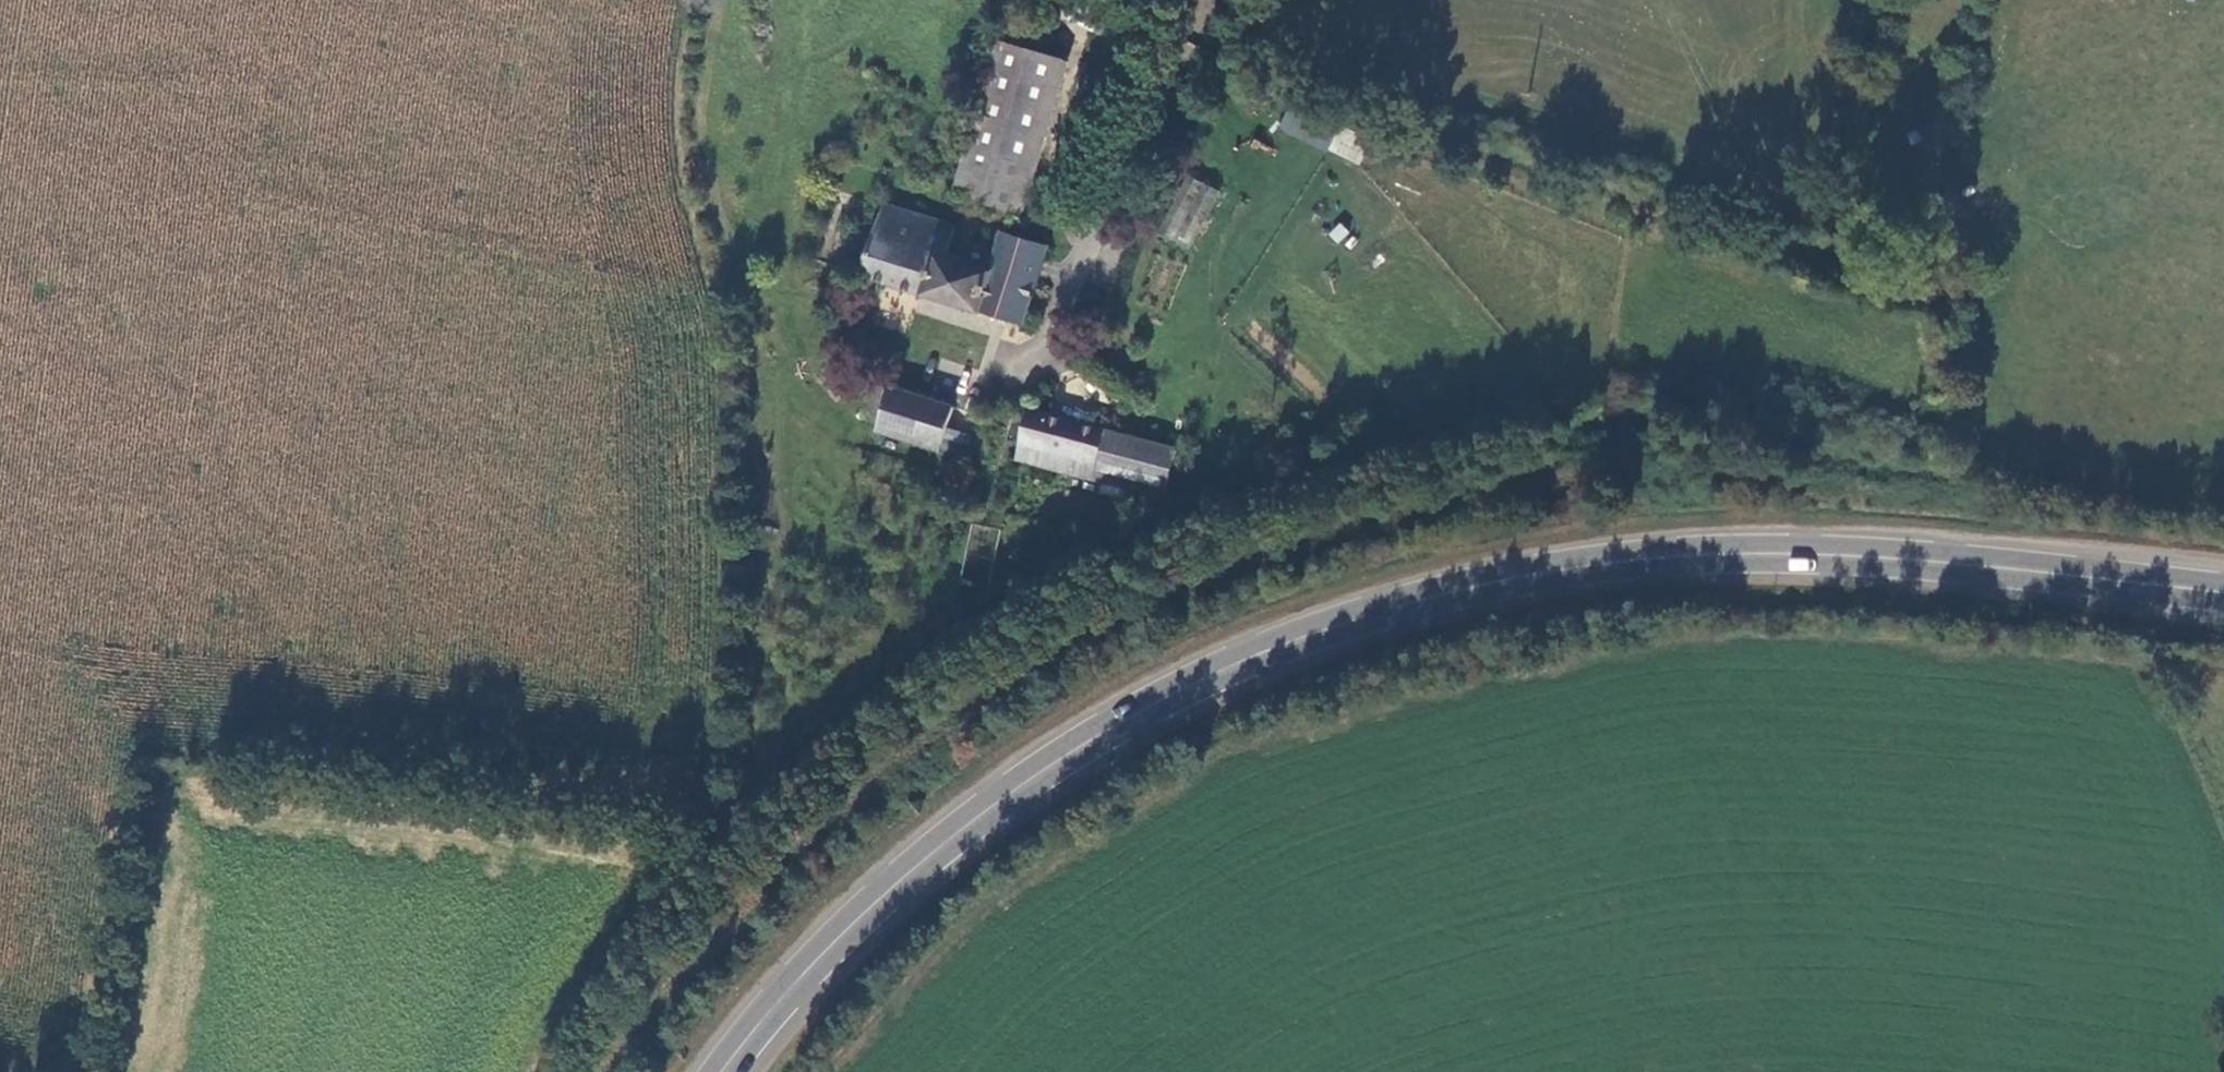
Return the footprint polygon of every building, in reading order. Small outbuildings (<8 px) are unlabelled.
[(1062,64),(1003,48),(958,198),(1018,214),(1062,64)] [(1354,163),(1367,139),(1341,125),(1328,149),(1354,163)] [(1191,247),(1218,190),(1187,175),(1160,232),(1191,247)] [(886,208),(862,278),(1036,335),(1046,307),(1031,304),(1046,251),(1004,238),(996,261),(983,258),(978,270),(944,260),(952,229),(912,218),(886,208)] [(890,391),(872,385),(865,415),(882,420),(890,391)] [(955,410),(890,391),(882,420),(879,431),(944,451),(949,430),(955,410)] [(882,420),(865,415),(833,405),(830,419),(879,431),(882,420)] [(1099,466),(1108,435),(1033,415),(1023,444),(1099,466)] [(944,451),(959,455),(963,436),(949,430),(944,451)] [(1152,495),(1165,447),(1108,435),(1099,466),(1095,481),(1152,495)] [(1018,460),(1095,481),(1099,466),(1023,444),(1018,460)]
